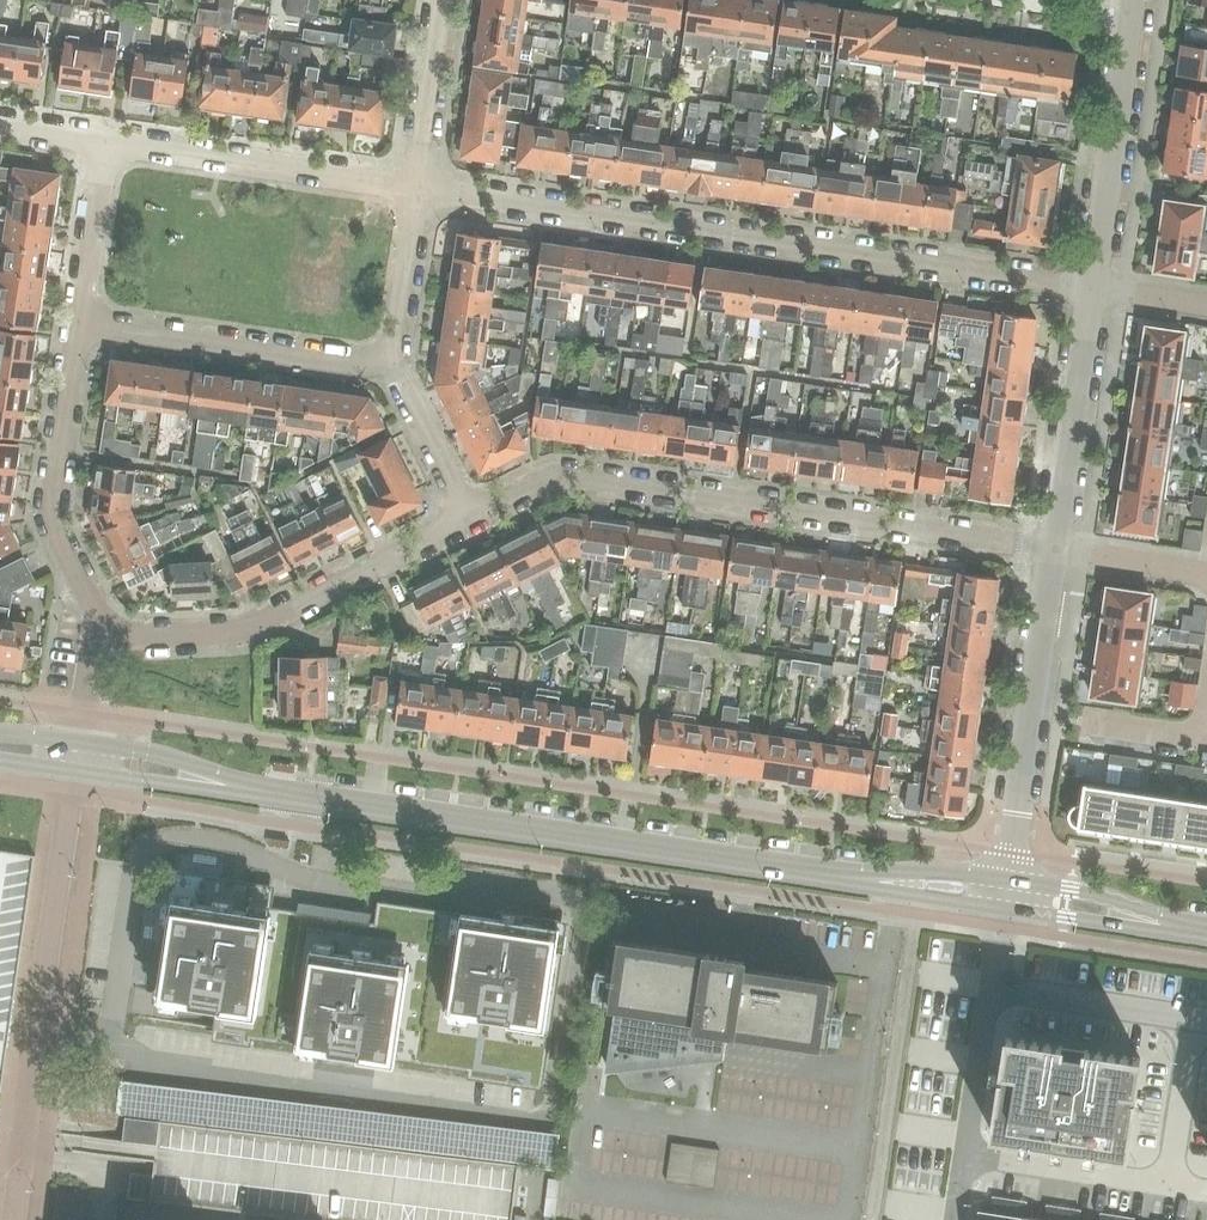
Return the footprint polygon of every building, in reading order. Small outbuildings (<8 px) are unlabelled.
[(197,23),(204,24),(220,27),(231,28),(235,0),(220,0),(218,11),(199,9),(197,23)] [(285,16),(306,18),(307,13),(309,0),(288,0),(285,16)] [(307,13),(317,14),(319,0),(309,0),(307,13)] [(482,11),(524,17),(526,1),(541,3),(542,1),(565,5),(566,0),(484,0),(482,11)] [(569,12),(585,14),(582,30),(595,32),(600,0),(571,0),(569,12)] [(595,32),(593,49),(604,51),(607,33),(610,18),(625,20),(628,0),(600,0),(595,32)] [(623,36),(650,40),(656,0),(628,0),(625,20),(626,20),(623,36)] [(681,29),(685,0),(656,0),(650,40),(647,58),(660,60),(665,26),(681,29)] [(685,31),(700,34),(697,52),(700,52),(698,64),(709,66),(719,0),(690,0),(685,31)] [(709,66),(718,67),(720,55),(724,56),(726,38),(740,40),(746,0),(719,0),(709,66)] [(735,69),(736,70),(747,71),(750,50),(771,53),(778,9),(779,0),(746,0),(740,40),(735,69)] [(774,66),(785,68),(789,44),(805,46),(806,46),(812,2),(796,0),(792,0),(792,3),(784,2),(782,13),(774,66)] [(812,2),(806,46),(822,49),(820,63),(832,65),(838,22),(840,10),(832,9),(832,5),(812,2)] [(53,3),(51,14),(60,16),(62,4),(53,3)] [(359,3),(358,13),(370,15),(371,5),(359,3)] [(62,4),(60,16),(71,18),(73,6),(62,4)] [(371,5),(370,15),(386,17),(386,12),(387,7),(382,6),(371,5)] [(843,22),(836,71),(845,72),(847,61),(867,64),(875,12),(852,8),(852,12),(845,11),(843,22)] [(478,36),(478,38),(532,46),(534,36),(521,34),(524,17),(482,11),(479,31),(481,31),(481,36),(478,36)] [(875,12),(867,64),(882,66),(881,70),(885,71),(883,82),(893,83),(894,83),(902,29),(894,28),(896,15),(875,12)] [(133,15),(123,13),(120,32),(108,30),(105,46),(93,44),(85,92),(96,94),(97,96),(113,98),(116,79),(113,79),(116,59),(126,60),(133,15)] [(126,60),(135,61),(132,81),(131,81),(128,100),(144,102),(145,101),(156,103),(164,54),(150,52),(155,18),(133,15),(126,60)] [(270,16),(257,15),(255,31),(267,32),(270,16)] [(43,81),(45,69),(45,67),(43,67),(50,22),(36,20),(34,38),(21,36),(14,82),(36,85),(37,80),(43,81)] [(304,28),(302,40),(351,47),(376,51),(388,53),(389,46),(395,44),(397,28),(395,27),(395,26),(383,25),(356,20),(353,36),(304,28)] [(14,82),(21,36),(6,34),(8,24),(0,23),(0,80),(14,82)] [(193,23),(191,36),(202,38),(204,24),(197,23),(197,24),(193,23)] [(202,38),(201,45),(217,48),(220,27),(204,24),(202,38)] [(1206,43),(1206,28),(1188,26),(1189,24),(1187,24),(1187,26),(1185,40),(1206,43)] [(893,83),(889,109),(899,111),(903,80),(923,83),(931,30),(908,26),(908,30),(902,29),(894,83),(893,83)] [(953,37),(954,33),(931,30),(923,83),(942,86),(940,96),(942,96),(939,115),(948,117),(959,37),(953,37)] [(74,91),(85,92),(93,44),(80,42),(81,37),(66,35),(61,71),(60,71),(57,90),(73,92),(74,91)] [(959,37),(948,117),(957,118),(961,88),(981,91),(989,39),(966,35),(966,38),(959,37)] [(474,63),(474,65),(528,74),(530,63),(532,47),(532,46),(478,38),(475,58),(477,58),(477,63),(474,63)] [(558,50),(560,39),(548,38),(547,48),(558,50)] [(989,39),(981,91),(1000,94),(998,105),(996,115),(1007,116),(1017,46),(1011,45),(1012,42),(989,39)] [(261,71),(255,118),(283,122),(285,110),(291,66),(298,67),(302,44),(283,41),(280,61),(276,60),(274,73),(261,71)] [(299,112),(297,124),(326,128),(333,82),(319,80),(321,67),(320,67),(323,48),(323,47),(302,44),(298,67),(305,67),(299,112)] [(1007,116),(1006,118),(1007,118),(1015,119),(1016,109),(1018,109),(1019,97),(1038,100),(1039,100),(1047,47),(1024,44),(1024,47),(1017,46),(1007,116)] [(1184,44),(1182,57),(1180,56),(1178,72),(1180,72),(1180,75),(1206,79),(1206,48),(1196,46),(1184,44)] [(235,68),(228,114),(248,117),(249,111),(254,112),(253,117),(255,118),(261,71),(265,49),(255,47),(252,62),(250,62),(248,70),(235,68)] [(1038,100),(1036,119),(1071,124),(1074,102),(1069,102),(1076,55),(1066,53),(1066,50),(1047,47),(1039,100),(1038,100)] [(199,109),(228,114),(235,68),(220,66),(222,52),(208,50),(199,109)] [(164,54),(156,103),(167,104),(168,106),(184,108),(187,89),(184,89),(189,53),(177,51),(176,56),(164,54)] [(333,82),(326,128),(346,131),(347,126),(352,127),(351,132),(352,132),(362,68),(364,54),(350,52),(349,58),(351,58),(350,65),(352,66),(350,76),(349,76),(348,84),(333,82)] [(359,86),(352,132),(381,136),(384,116),(382,115),(383,110),(385,110),(386,106),(383,105),(390,58),(364,54),(362,68),(377,70),(377,76),(374,76),(373,88),(359,86)] [(631,84),(631,86),(643,87),(643,86),(647,58),(635,56),(631,84)] [(561,67),(549,65),(548,76),(559,77),(561,67)] [(575,66),(573,79),(586,81),(586,77),(588,68),(575,66)] [(774,70),(772,77),(784,79),(785,68),(774,66),(774,70)] [(511,76),(476,70),(475,74),(473,73),(470,92),(472,93),(471,99),(507,104),(527,107),(529,95),(509,92),(511,76)] [(819,73),(817,84),(829,86),(831,76),(830,75),(819,73)] [(706,82),(704,99),(716,101),(718,88),(719,84),(706,82)] [(1188,89),(1176,87),(1173,108),(1175,108),(1174,115),(1206,120),(1206,91),(1188,89)] [(750,93),(748,107),(751,107),(768,110),(768,109),(770,96),(750,93)] [(554,96),(543,94),(541,106),(540,106),(537,125),(525,123),(523,136),(518,164),(520,164),(520,167),(537,169),(537,167),(543,168),(554,96)] [(828,117),(842,119),(846,97),(832,95),(831,95),(828,117)] [(543,168),(549,169),(549,171),(567,174),(573,130),(560,128),(565,97),(554,96),(543,168)] [(770,96),(768,109),(785,112),(786,103),(770,96)] [(468,121),(467,127),(523,136),(525,123),(504,120),(507,104),(471,99),(469,98),(466,120),(468,121)] [(573,130),(567,174),(585,176),(585,174),(591,175),(602,102),(591,101),(589,114),(590,114),(589,123),(587,123),(586,132),(573,130)] [(591,175),(598,176),(597,178),(615,181),(621,137),(608,135),(612,104),(602,102),(591,175)] [(615,181),(633,183),(633,181),(639,182),(650,109),(639,108),(636,130),(635,130),(634,139),(621,137),(615,181)] [(650,109),(639,182),(646,183),(645,185),(663,188),(670,144),(656,142),(661,111),(650,109)] [(750,111),(748,122),(737,197),(744,198),(743,200),(762,203),(769,159),(755,157),(760,124),(762,113),(750,111)] [(696,129),(698,116),(687,115),(685,128),(696,129)] [(996,115),(993,133),(1004,134),(1006,118),(1007,116),(996,115)] [(1174,115),(1173,123),(1170,123),(1168,141),(1170,143),(1170,144),(1206,148),(1206,120),(1174,115)] [(694,148),(687,192),(711,195),(718,152),(719,152),(721,133),(720,133),(722,121),(712,119),(710,132),(708,131),(705,150),(694,148)] [(718,152),(711,195),(731,198),(731,196),(737,197),(748,122),(735,120),(730,154),(719,152),(718,152)] [(498,163),(500,152),(501,145),(511,146),(508,162),(518,164),(523,136),(467,127),(466,134),(464,133),(461,154),(463,154),(463,156),(483,159),(483,161),(498,163)] [(685,128),(684,137),(695,139),(696,129),(685,128)] [(799,129),(787,128),(782,161),(769,159),(762,203),(782,206),(782,203),(788,204),(799,129)] [(815,208),(816,199),(821,167),(807,165),(812,131),(799,129),(788,204),(795,205),(794,208),(814,211),(814,208),(815,208)] [(821,209),(820,212),(840,214),(840,212),(846,213),(858,138),(845,136),(840,170),(826,167),(820,209),(821,209)] [(938,136),(935,154),(946,155),(949,138),(938,136)] [(670,144),(663,188),(681,191),(681,188),(686,189),(686,191),(687,192),(694,148),(695,139),(684,137),(683,137),(682,146),(670,144)] [(1035,142),(1032,141),(1004,137),(1002,150),(1033,154),(1033,153),(1035,154),(1036,143),(1035,143),(1035,142)] [(858,138),(846,213),(853,214),(852,216),(872,219),(878,176),(865,174),(866,164),(863,163),(865,154),(868,155),(870,140),(858,138)] [(872,219),(891,222),(892,220),(898,221),(909,146),(896,144),(891,178),(878,176),(872,219)] [(1164,164),(1166,164),(1165,172),(1177,174),(1206,178),(1206,148),(1170,144),(1167,145),(1164,164)] [(909,146),(898,221),(904,222),(904,224),(923,227),(924,225),(930,184),(930,183),(916,181),(921,147),(909,146)] [(943,176),(946,155),(935,154),(934,153),(930,183),(930,184),(924,225),(931,226),(930,228),(951,231),(955,202),(957,189),(957,187),(943,185),(944,177),(943,176)] [(1062,163),(1007,155),(1004,171),(992,169),(993,163),(966,159),(963,176),(991,180),(1053,189),(1054,183),(1059,184),(1062,163)] [(0,166),(0,179),(14,181),(12,194),(58,201),(62,176),(0,166)] [(1052,196),(1053,189),(991,180),(989,190),(1001,191),(1001,193),(1011,195),(1009,210),(1054,217),(1057,196),(1052,196)] [(957,189),(955,202),(965,203),(967,190),(966,190),(957,189)] [(12,194),(10,207),(0,206),(0,218),(52,226),(53,219),(55,220),(58,201),(12,194)] [(965,203),(955,202),(951,231),(952,228),(971,231),(975,204),(965,203)] [(1161,236),(1206,243),(1206,232),(1205,232),(1206,217),(1206,208),(1166,202),(1165,206),(1162,206),(1160,220),(1163,221),(1161,234),(1158,234),(1157,236),(1161,236)] [(1029,243),(1050,246),(1054,217),(1009,210),(1007,224),(977,220),(976,232),(1019,239),(1019,241),(1024,242),(1024,240),(1029,240),(1029,243)] [(0,218),(0,231),(6,232),(4,245),(50,252),(53,233),(51,233),(52,226),(0,218)] [(455,258),(498,264),(500,250),(535,255),(537,244),(461,233),(460,240),(458,239),(455,258)] [(1161,238),(1159,252),(1155,251),(1153,265),(1156,266),(1156,270),(1163,271),(1163,274),(1185,278),(1185,275),(1192,276),(1196,252),(1206,254),(1206,243),(1161,236),(1157,236),(1157,237),(1161,238)] [(562,245),(542,242),(536,284),(549,286),(547,297),(550,297),(547,318),(557,320),(568,249),(561,248),(562,245)] [(46,278),(47,277),(44,276),(45,270),(48,270),(50,252),(4,245),(3,257),(0,257),(0,271),(46,278)] [(568,249),(557,320),(567,321),(570,300),(572,300),(574,290),(587,292),(594,250),(574,247),(574,250),(568,249)] [(587,292),(600,294),(598,304),(601,305),(598,326),(607,327),(608,327),(619,256),(612,255),(613,253),(594,250),(587,292)] [(616,346),(622,308),(624,297),(637,299),(644,258),(625,255),(625,257),(619,256),(608,327),(607,327),(605,345),(616,346)] [(455,258),(455,261),(457,261),(456,266),(454,266),(451,285),(494,292),(496,277),(511,279),(511,278),(513,266),(498,264),(455,258)] [(651,321),(649,335),(633,333),(631,347),(657,351),(659,333),(661,322),(663,314),(662,314),(669,264),(663,263),(663,261),(644,258),(637,299),(650,301),(647,320),(651,321)] [(690,307),(696,265),(676,262),(676,265),(669,264),(662,314),(663,314),(674,316),(675,305),(690,307)] [(725,270),(705,267),(699,307),(712,309),(711,320),(713,320),(710,341),(720,343),(721,343),(731,273),(725,272),(725,270)] [(0,271),(0,297),(40,303),(41,296),(44,297),(46,278),(0,271)] [(727,363),(731,344),(734,323),(736,324),(737,314),(750,316),(757,275),(738,272),(738,274),(731,273),(721,343),(720,343),(717,361),(727,363)] [(776,280),(777,278),(757,275),(750,316),(763,317),(760,337),(763,338),(758,367),(769,368),(783,281),(776,280)] [(788,321),(802,323),(808,282),(789,279),(789,282),(783,281),(769,368),(779,370),(784,341),(785,341),(788,321)] [(802,323),(815,325),(812,345),(814,345),(810,374),(820,376),(834,288),(827,288),(828,285),(808,282),(802,323)] [(505,320),(506,309),(492,307),(494,292),(451,285),(448,304),(450,305),(450,310),(447,310),(447,311),(505,320)] [(820,376),(830,377),(834,348),(837,348),(839,329),(853,331),(859,290),(840,287),(840,289),(834,288),(820,376)] [(879,295),(879,293),(859,290),(853,331),(867,333),(864,353),(865,353),(864,365),(874,366),(877,344),(885,296),(879,295)] [(877,344),(874,366),(883,368),(884,368),(886,357),(888,358),(889,346),(891,337),(905,339),(911,300),(911,298),(891,295),(891,297),(885,296),(877,344)] [(36,329),(39,330),(42,310),(39,310),(40,303),(0,297),(0,324),(36,329)] [(917,340),(933,342),(939,302),(918,299),(917,301),(911,300),(905,339),(901,365),(913,367),(917,340)] [(966,309),(967,308),(943,305),(938,341),(950,342),(951,336),(962,338),(962,335),(1032,345),(1036,319),(998,313),(998,314),(966,309)] [(506,309),(505,320),(525,323),(526,312),(506,309)] [(446,318),(443,337),(486,344),(488,328),(503,330),(504,329),(505,320),(447,311),(447,313),(449,313),(448,318),(446,318)] [(505,320),(504,329),(524,332),(525,323),(505,320)] [(1138,362),(1199,371),(1200,360),(1186,358),(1189,334),(1176,332),(1177,329),(1155,326),(1155,329),(1147,328),(1146,332),(1144,332),(1141,346),(1144,346),(1142,360),(1139,360),(1138,362)] [(32,360),(33,353),(35,354),(38,334),(36,334),(0,328),(0,355),(32,360)] [(659,333),(657,351),(666,352),(683,355),(685,337),(659,333)] [(950,342),(938,341),(935,358),(971,363),(1028,372),(1029,366),(1032,366),(1034,352),(1032,349),(1032,345),(962,335),(962,338),(951,336),(950,342)] [(439,384),(440,387),(483,366),(486,344),(443,337),(440,359),(442,359),(441,364),(439,364),(438,369),(441,369),(439,384)] [(557,365),(560,342),(546,340),(532,432),(538,433),(538,436),(557,438),(564,399),(549,397),(553,365),(557,365)] [(519,364),(521,349),(511,347),(508,365),(519,364)] [(606,446),(612,406),(600,404),(608,354),(594,352),(591,369),(593,369),(591,382),(590,387),(582,440),(588,440),(588,443),(606,446)] [(30,386),(33,367),(31,367),(32,360),(0,355),(0,382),(30,386)] [(144,363),(114,358),(100,453),(129,457),(131,444),(131,441),(114,439),(120,405),(134,407),(132,421),(134,421),(144,363)] [(671,375),(673,360),(661,358),(659,374),(671,375)] [(613,434),(611,446),(630,449),(630,447),(636,447),(643,395),(644,395),(650,361),(637,359),(631,393),(629,408),(617,407),(613,434)] [(1137,395),(1179,402),(1183,379),(1197,381),(1199,371),(1138,362),(1138,363),(1142,364),(1140,378),(1136,377),(1134,391),(1138,392),(1137,395)] [(145,363),(144,363),(134,421),(145,423),(147,409),(162,411),(163,411),(170,366),(150,364),(150,366),(145,365),(145,363)] [(1030,378),(1028,378),(1028,372),(971,363),(970,374),(985,376),(983,392),(1025,398),(1025,394),(1028,393),(1030,378)] [(517,374),(519,364),(508,365),(506,365),(507,379),(517,374)] [(188,430),(190,415),(195,385),(196,373),(189,372),(189,369),(170,366),(163,411),(162,411),(160,425),(188,430)] [(483,391),(478,380),(494,373),(491,366),(488,368),(483,367),(483,366),(440,387),(438,388),(439,390),(441,389),(444,394),(441,395),(449,409),(483,391)] [(874,366),(872,377),(881,379),(883,368),(874,366)] [(584,368),(582,380),(591,382),(593,369),(591,369),(584,368)] [(927,383),(937,385),(940,371),(929,369),(927,382),(927,383)] [(522,376),(521,382),(535,384),(537,373),(523,371),(522,374),(522,376)] [(937,385),(946,387),(948,372),(940,371),(937,385)] [(748,375),(729,372),(728,383),(746,385),(748,375)] [(195,385),(190,415),(200,417),(193,465),(193,466),(213,469),(215,450),(214,450),(216,441),(217,434),(218,434),(226,377),(196,373),(195,385)] [(507,379),(514,394),(505,398),(504,395),(489,402),(483,391),(449,409),(455,423),(457,422),(460,426),(458,427),(459,431),(495,412),(509,405),(518,401),(519,396),(521,382),(522,376),(522,374),(518,374),(517,374),(507,379)] [(686,374),(684,388),(694,389),(694,387),(695,384),(697,375),(696,375),(686,374)] [(255,382),(226,377),(218,434),(229,436),(231,421),(247,424),(245,438),(247,438),(255,382)] [(750,424),(745,464),(746,464),(745,466),(762,469),(763,467),(769,468),(777,416),(779,406),(781,394),(783,380),(770,378),(766,404),(764,414),(752,416),(750,424)] [(916,380),(914,394),(925,396),(927,383),(927,382),(916,380)] [(24,412),(25,406),(27,406),(30,386),(0,382),(0,408),(24,412)] [(277,429),(279,429),(285,386),(255,382),(247,438),(259,440),(262,426),(277,429)] [(533,398),(535,384),(521,382),(519,396),(533,398)] [(927,383),(925,396),(927,397),(936,398),(937,385),(927,383)] [(694,389),(692,401),(705,403),(707,389),(707,386),(695,384),(694,387),(694,389)] [(293,387),(285,386),(279,429),(277,429),(275,443),(287,444),(290,430),(306,433),(313,388),(293,385),(293,387)] [(564,399),(557,438),(577,441),(577,439),(582,440),(590,387),(578,385),(575,401),(564,399)] [(681,387),(677,415),(665,414),(660,454),(679,456),(679,454),(684,455),(692,401),(694,389),(684,388),(681,387)] [(322,435),(318,462),(331,455),(335,432),(334,431),(339,392),(338,391),(337,394),(332,393),(332,391),(313,388),(306,433),(322,435)] [(364,438),(363,436),(385,425),(384,422),(382,423),(379,418),(382,417),(373,399),(360,397),(360,395),(339,392),(334,431),(335,432),(346,433),(352,445),(364,438)] [(1025,398),(983,392),(981,406),(964,403),(962,415),(1021,424),(1022,418),(1024,418),(1026,404),(1024,402),(1025,398)] [(781,394),(779,406),(788,407),(790,395),(781,394)] [(927,397),(925,396),(914,394),(912,407),(925,409),(927,397)] [(643,395),(636,447),(641,448),(641,451),(660,454),(665,414),(653,412),(656,397),(644,395),(643,395)] [(1128,428),(1174,435),(1179,402),(1137,395),(1137,398),(1133,398),(1131,412),(1134,413),(1132,426),(1129,426),(1128,428)] [(815,398),(812,421),(811,421),(809,433),(798,431),(792,473),(809,476),(809,473),(816,474),(827,400),(815,398)] [(821,478),(839,480),(845,438),(832,436),(835,414),(834,414),(836,401),(827,400),(816,474),(821,475),(821,478)] [(692,401),(684,455),(690,456),(689,458),(709,461),(714,421),(702,419),(705,403),(692,401)] [(714,421),(709,461),(728,464),(728,461),(735,462),(742,411),(743,408),(729,406),(727,423),(714,421)] [(871,430),(874,408),(863,406),(861,419),(860,418),(857,440),(845,438),(839,480),(856,483),(856,480),(863,481),(871,430)] [(0,408),(0,435),(22,439),(25,419),(23,419),(24,412),(0,408)] [(874,408),(863,481),(868,482),(868,484),(885,487),(885,485),(886,485),(893,445),(891,445),(880,443),(881,431),(883,422),(881,422),(883,409),(874,408)] [(942,411),(930,410),(928,422),(940,424),(942,411)] [(459,431),(471,453),(516,431),(512,421),(511,421),(502,426),(495,412),(459,431)] [(471,453),(480,471),(500,461),(501,463),(517,456),(516,454),(525,449),(521,440),(529,436),(527,433),(531,412),(527,412),(511,420),(511,421),(512,421),(516,431),(471,453)] [(1022,431),(1020,430),(1021,424),(962,415),(961,427),(978,430),(975,444),(1017,450),(1017,446),(1020,445),(1022,431)] [(787,417),(777,416),(769,468),(774,468),(774,471),(792,473),(798,431),(786,429),(787,417)] [(893,445),(886,485),(893,486),(892,488),(906,490),(909,488),(913,489),(919,451),(919,449),(904,447),(906,429),(895,428),(893,428),(891,445),(893,445)] [(1127,461),(1169,468),(1174,435),(1128,428),(1128,429),(1132,430),(1130,444),(1127,444),(1125,457),(1128,458),(1127,461)] [(17,472),(18,470),(20,451),(18,450),(19,443),(0,440),(0,470),(17,472)] [(379,521),(380,521),(421,501),(415,490),(390,440),(363,454),(365,459),(382,492),(368,498),(377,517),(379,521)] [(131,444),(129,457),(139,458),(141,445),(131,444)] [(1017,450),(975,444),(973,459),(957,456),(955,467),(1013,476),(1014,470),(1016,471),(1018,457),(1016,454),(1017,450)] [(365,459),(363,454),(359,447),(333,459),(339,472),(365,459)] [(173,449),(171,462),(183,464),(185,451),(173,449)] [(215,450),(213,469),(224,471),(224,469),(226,452),(215,450)] [(924,450),(923,459),(935,461),(936,461),(937,451),(924,450)] [(256,455),(243,453),(239,479),(252,481),(256,455)] [(923,459),(918,490),(930,491),(931,491),(935,461),(923,459)] [(935,461),(931,491),(943,493),(946,478),(945,478),(947,465),(947,462),(936,461),(935,461)] [(1118,494),(1164,501),(1169,468),(1127,461),(1127,465),(1124,464),(1121,478),(1124,479),(1122,493),(1119,492),(1118,494)] [(96,482),(95,488),(133,494),(154,497),(156,485),(135,482),(136,470),(98,464),(98,465),(96,465),(93,482),(96,482)] [(947,465),(945,478),(946,478),(973,482),(971,498),(1009,503),(1010,498),(1012,497),(1014,483),(1012,482),(1013,476),(955,467),(947,465)] [(13,501),(13,499),(11,499),(12,493),(14,493),(17,474),(17,472),(0,470),(0,499),(13,501)] [(283,474),(271,473),(269,491),(274,489),(281,485),(283,474)] [(339,542),(362,530),(344,494),(331,501),(327,493),(326,494),(315,473),(307,478),(321,506),(339,542)] [(194,477),(184,476),(181,494),(192,495),(194,477)] [(229,500),(240,495),(236,487),(235,485),(221,484),(229,500)] [(283,484),(281,485),(274,489),(283,507),(282,508),(289,521),(276,528),(294,564),(317,553),(285,489),(285,488),(283,484)] [(295,484),(285,488),(285,489),(317,553),(339,542),(321,506),(309,512),(295,484)] [(133,494),(95,488),(92,487),(89,506),(92,506),(91,512),(89,512),(88,514),(89,517),(92,516),(100,533),(136,517),(131,507),(133,494)] [(181,494),(164,498),(167,509),(194,502),(192,495),(181,494)] [(1146,533),(1159,535),(1164,501),(1118,494),(1118,496),(1122,496),(1120,510),(1117,510),(1115,524),(1118,524),(1117,529),(1125,530),(1124,533),(1145,536),(1146,533)] [(1192,505),(1206,507),(1206,504),(1206,498),(1193,495),(1192,505)] [(8,525),(8,518),(11,518),(13,501),(0,499),(0,526),(8,525)] [(1192,505),(1190,514),(1205,517),(1206,507),(1192,505)] [(248,509),(237,515),(242,525),(253,519),(248,509)] [(136,517),(100,533),(98,534),(105,549),(108,548),(110,554),(174,524),(174,523),(169,513),(150,524),(149,522),(141,526),(136,517)] [(561,554),(581,557),(588,515),(569,513),(568,515),(565,514),(547,523),(552,534),(561,554)] [(237,515),(228,520),(233,530),(242,525),(237,515)] [(594,559),(589,591),(589,596),(599,597),(599,593),(611,521),(605,520),(605,518),(588,515),(581,557),(594,559)] [(174,524),(110,554),(113,559),(111,560),(119,575),(121,574),(121,575),(124,574),(148,562),(156,558),(151,547),(192,527),(189,518),(174,523),(174,524)] [(253,519),(242,525),(247,533),(268,578),(274,575),(275,577),(291,568),(290,566),(291,566),(274,533),(273,531),(262,537),(253,519)] [(616,562),(628,564),(635,522),(617,520),(617,522),(611,521),(599,593),(609,594),(611,582),(613,583),(616,562)] [(638,586),(636,598),(647,600),(658,528),(652,527),(652,525),(635,522),(628,564),(639,565),(636,586),(638,586)] [(562,564),(548,536),(543,525),(542,526),(540,524),(525,532),(526,534),(521,536),(551,598),(560,594),(548,571),(562,564)] [(10,552),(21,547),(12,529),(10,530),(8,525),(0,526),(0,557),(10,552)] [(239,549),(228,554),(246,588),(248,590),(264,582),(263,580),(268,578),(247,533),(242,525),(233,530),(230,531),(239,549)] [(664,529),(658,528),(647,600),(648,600),(657,601),(658,589),(660,589),(663,569),(676,571),(681,529),(664,527),(664,529)] [(216,529),(203,536),(216,561),(225,576),(234,594),(246,588),(228,554),(216,529)] [(699,532),(681,529),(676,571),(686,573),(682,605),(687,606),(693,607),(704,535),(698,534),(699,532)] [(722,578),(723,574),(728,539),(727,539),(728,536),(711,534),(710,536),(704,535),(693,607),(705,609),(710,576),(722,578)] [(515,537),(499,545),(519,585),(530,580),(547,613),(554,628),(563,623),(556,609),(556,607),(551,598),(521,536),(516,539),(515,537)] [(733,540),(727,577),(739,579),(734,612),(736,612),(746,614),(757,543),(751,542),(751,540),(734,537),(734,540),(733,540)] [(757,543),(746,614),(757,615),(759,603),(762,583),(774,585),(781,544),(763,542),(763,544),(757,543)] [(780,623),(792,625),(804,550),(798,549),(798,547),(781,544),(774,585),(786,587),(780,623)] [(484,555),(479,557),(510,621),(519,617),(507,592),(519,585),(499,545),(483,553),(484,555)] [(804,550),(792,625),(802,626),(802,622),(806,600),(808,600),(810,590),(821,592),(828,551),(810,549),(810,551),(804,550)] [(828,551),(821,592),(832,593),(834,594),(833,605),(829,627),(839,628),(851,557),(844,556),(845,554),(828,551)] [(851,557),(839,628),(840,628),(850,630),(855,597),(867,599),(874,561),(873,561),(874,558),(857,556),(856,558),(851,557)] [(0,569),(0,583),(0,582),(29,568),(24,557),(0,569)] [(473,558),(457,566),(458,568),(457,568),(463,579),(476,607),(489,600),(501,626),(510,621),(479,557),(474,560),(473,558)] [(868,599),(863,631),(875,633),(877,618),(880,600),(896,603),(902,565),(897,564),(896,561),(881,559),(881,562),(874,561),(867,599),(868,599)] [(172,566),(159,572),(160,573),(161,572),(163,577),(168,580),(173,580),(174,597),(197,596),(197,594),(211,594),(211,595),(212,595),(212,580),(225,576),(216,561),(210,563),(210,560),(172,563),(172,566)] [(124,574),(124,575),(130,587),(155,575),(150,564),(148,562),(124,574)] [(913,607),(915,597),(919,567),(907,565),(901,605),(913,607)] [(919,567),(915,597),(927,599),(930,583),(945,585),(945,583),(957,585),(955,600),(994,606),(994,602),(997,600),(1000,579),(919,567)] [(13,591),(35,581),(29,568),(0,582),(0,583),(0,665),(16,667),(18,665),(22,666),(28,624),(9,621),(13,591)] [(437,578),(432,581),(457,631),(456,632),(459,639),(469,634),(459,613),(471,607),(459,581),(453,570),(452,571),(451,569),(436,576),(437,578)] [(415,601),(401,608),(407,619),(414,634),(427,628),(427,629),(439,623),(440,622),(447,636),(456,632),(457,631),(432,581),(426,584),(425,582),(410,589),(411,591),(410,592),(415,601)] [(1100,616),(1100,617),(1152,625),(1156,596),(1108,588),(1104,616),(1100,616)] [(599,597),(597,608),(607,609),(609,594),(599,593),(599,597)] [(560,594),(551,598),(556,607),(564,603),(560,594)] [(646,601),(632,598),(630,609),(645,611),(646,601)] [(935,611),(933,622),(990,631),(991,626),(993,626),(995,612),(993,609),(994,606),(955,600),(953,614),(935,611)] [(1193,617),(1206,619),(1206,617),(1206,606),(1194,604),(1193,617)] [(736,612),(733,628),(744,630),(746,614),(736,612)] [(742,641),(742,642),(753,644),(753,642),(757,615),(746,614),(744,630),(742,641)] [(1103,620),(1100,643),(1148,651),(1152,625),(1100,617),(1100,619),(1103,620)] [(345,618),(343,633),(355,635),(357,620),(345,618)] [(933,622),(931,634),(949,637),(947,652),(986,658),(987,654),(989,652),(991,638),(989,638),(990,631),(933,622)] [(595,639),(597,625),(585,623),(581,650),(593,652),(595,639)] [(690,625),(682,624),(681,633),(689,634),(690,625)] [(597,625),(595,639),(626,644),(628,630),(597,625)] [(840,628),(837,646),(847,648),(850,630),(840,628)] [(862,644),(861,652),(866,653),(867,645),(873,646),(875,633),(863,631),(861,644),(862,644)] [(896,631),(894,644),(907,646),(909,633),(896,631)] [(1190,632),(1189,642),(1204,645),(1206,634),(1190,632)] [(366,654),(366,653),(379,654),(381,640),(368,639),(369,637),(368,637),(367,639),(341,635),(341,634),(338,650),(340,651),(340,650),(365,653),(366,654)] [(469,634),(459,639),(459,642),(470,642),(473,642),(469,634)] [(694,653),(708,656),(719,657),(719,661),(720,661),(723,644),(666,635),(664,648),(694,652),(694,653)] [(564,637),(553,643),(558,655),(570,649),(564,637)] [(593,652),(624,656),(626,644),(595,639),(593,652)] [(813,641),(812,651),(812,653),(831,655),(831,654),(832,644),(814,641),(813,641)] [(437,646),(439,650),(438,655),(451,657),(453,642),(439,642),(438,646),(437,646)] [(544,662),(558,655),(553,643),(538,650),(544,662)] [(1093,667),(1092,668),(1144,676),(1148,651),(1100,643),(1096,667),(1093,667)] [(438,655),(439,650),(437,646),(425,644),(423,656),(438,658),(438,655)] [(723,644),(720,661),(747,665),(749,652),(729,649),(729,645),(723,644)] [(894,644),(893,657),(905,658),(907,646),(894,644)] [(493,661),(494,655),(495,646),(482,646),(480,659),(493,661)] [(495,646),(494,655),(493,661),(504,662),(507,646),(495,646)] [(33,655),(41,656),(42,648),(34,647),(33,655)] [(694,652),(664,648),(662,660),(693,665),(694,653),(694,652)] [(607,678),(621,680),(624,656),(593,652),(591,664),(609,667),(607,678)] [(749,652),(747,665),(760,667),(762,654),(749,652)] [(848,662),(835,660),(833,660),(831,672),(856,676),(857,665),(858,663),(859,653),(854,652),(853,656),(849,655),(848,662)] [(859,652),(859,653),(858,663),(857,665),(871,667),(873,654),(866,653),(861,652),(859,652)] [(925,676),(982,684),(983,678),(985,678),(988,664),(985,662),(986,658),(947,652),(945,667),(927,664),(925,676)] [(280,658),(280,686),(339,687),(339,686),(339,670),(339,657),(318,657),(318,654),(307,654),(307,657),(282,657),(282,658),(280,658)] [(1185,656),(1184,668),(1200,671),(1202,659),(1191,658),(1185,656)] [(792,659),(790,671),(805,673),(807,661),(792,659)] [(693,665),(662,660),(660,673),(691,677),(693,665)] [(807,661),(805,673),(819,675),(821,663),(807,661)] [(871,667),(857,665),(856,676),(854,692),(880,696),(884,669),(871,667)] [(1096,671),(1092,696),(1140,703),(1144,676),(1092,668),(1092,670),(1096,671)] [(404,673),(403,681),(397,722),(401,723),(402,725),(418,728),(418,725),(427,727),(434,673),(423,671),(422,676),(404,673)] [(436,730),(457,733),(463,690),(444,688),(446,674),(434,673),(427,727),(436,728),(436,730)] [(660,673),(658,685),(677,688),(689,690),(691,677),(660,673)] [(389,678),(375,676),(371,705),(385,707),(389,678)] [(981,690),(982,684),(925,676),(923,687),(941,690),(939,705),(978,711),(979,706),(981,705),(984,691),(981,690)] [(463,690),(457,733),(475,736),(475,734),(482,735),(490,681),(479,679),(477,693),(463,690)] [(509,739),(515,699),(499,696),(501,683),(490,681),(482,735),(490,736),(490,738),(504,741),(506,738),(509,739)] [(280,686),(280,714),(282,714),(282,715),(307,715),(307,718),(318,718),(318,715),(339,715),(339,703),(339,687),(280,686)] [(520,700),(516,728),(514,740),(518,740),(519,743),(533,745),(533,743),(541,744),(549,689),(538,688),(535,702),(520,700)] [(657,720),(651,760),(655,761),(657,764),(671,766),(671,763),(678,764),(689,690),(677,688),(672,722),(657,720)] [(549,689),(541,744),(549,745),(548,747),(567,750),(574,707),(558,705),(560,691),(549,689)] [(689,690),(678,764),(684,765),(684,768),(698,770),(700,768),(704,768),(710,727),(694,725),(696,717),(698,717),(702,692),(689,690)] [(852,707),(853,707),(864,708),(866,695),(880,697),(880,696),(854,692),(852,707)] [(1170,694),(1169,705),(1193,708),(1194,698),(1170,694)] [(574,707),(567,750),(587,753),(587,751),(596,752),(604,698),(593,696),(590,710),(574,707)] [(613,713),(615,700),(604,698),(596,752),(605,753),(605,756),(621,758),(623,756),(626,757),(632,716),(613,713)] [(739,707),(738,707),(724,705),(720,729),(710,727),(704,768),(708,769),(709,771),(723,774),(724,771),(730,772),(739,717),(738,717),(739,707)] [(923,718),(921,729),(974,737),(975,731),(978,731),(980,717),(978,715),(978,711),(939,705),(937,720),(923,718)] [(896,726),(898,714),(885,712),(883,724),(896,726)] [(753,776),(757,776),(763,735),(746,733),(748,719),(739,717),(730,772),(737,773),(736,775),(750,778),(753,776)] [(896,726),(883,724),(881,734),(894,736),(896,726)] [(768,736),(762,777),(766,778),(768,780),(782,782),(782,780),(789,781),(797,726),(795,726),(785,725),(783,738),(768,736)] [(797,726),(789,781),(795,782),(795,784),(809,786),(811,784),(815,785),(821,744),(820,743),(805,741),(807,728),(797,726)] [(974,737),(921,729),(919,740),(933,742),(931,757),(970,763),(971,760),(974,758),(976,744),(973,744),(974,737)] [(821,744),(815,785),(819,785),(820,788),(835,790),(835,788),(841,789),(849,734),(837,732),(835,746),(821,744)] [(849,734),(841,789),(848,790),(847,792),(862,794),(864,792),(868,793),(874,752),(857,749),(859,736),(849,734)] [(879,750),(878,758),(887,759),(888,752),(879,750)] [(1110,753),(1109,763),(1123,765),(1124,756),(1110,753)] [(1124,756),(1123,765),(1137,767),(1139,758),(1124,756)] [(914,782),(967,789),(968,783),(970,783),(972,769),(970,767),(970,763),(931,757),(929,772),(916,770),(914,782)] [(1176,763),(1175,773),(1189,775),(1190,766),(1176,763)] [(888,778),(890,766),(877,764),(876,776),(888,778)] [(1190,766),(1189,775),(1203,777),(1205,768),(1190,766)] [(888,778),(876,776),(874,787),(887,789),(888,778)] [(1068,815),(1068,816),(1069,817),(1069,819),(1069,820),(1070,821),(1071,823),(1073,825),(1074,825),(1076,826),(1077,827),(1078,827),(1112,832),(1120,784),(1086,779),(1082,804),(1081,804),(1079,804),(1077,804),(1075,805),(1073,806),(1072,807),(1071,808),(1070,809),(1070,810),(1069,811),(1069,812),(1069,813),(1068,815)] [(966,796),(967,789),(914,782),(913,793),(926,795),(923,810),(963,816),(963,812),(966,810),(968,796),(966,796)] [(1153,789),(1146,837),(1179,842),(1186,794),(1187,794),(1189,784),(1174,782),(1172,792),(1153,789)] [(1120,784),(1112,832),(1146,837),(1153,789),(1120,784)] [(1179,842),(1206,846),(1206,787),(1205,797),(1187,794),(1186,794),(1179,842)] [(1,1091),(9,1037),(11,1022),(14,1006),(35,855),(0,850),(0,1091),(1,1091)] [(174,899),(160,996),(222,1005),(218,1027),(218,1028),(218,1029),(298,1041),(298,1045),(330,1050),(329,1057),(361,1062),(362,1055),(395,1060),(396,1056),(525,1075),(533,1076),(541,1020),(546,1021),(560,928),(526,923),(527,916),(497,912),(497,919),(491,918),(463,913),(462,918),(382,906),(377,934),(371,933),(372,923),(370,922),(371,913),(370,913),(299,902),(298,911),(295,911),(294,922),(266,918),(270,889),(258,888),(243,885),(233,884),(183,876),(179,900),(174,899)] [(618,1006),(608,1071),(710,1060),(719,1059),(723,1030),(828,1046),(838,982),(743,968),(744,960),(734,958),(613,940),(603,1004),(618,1006)] [(1007,1038),(992,1133),(1126,1154),(1141,1059),(1074,1048),(1007,1038)] [(121,1074),(123,1062),(111,1060),(109,1072),(121,1074)] [(120,1085),(117,1115),(559,1168),(563,1139),(120,1085)] [(157,1145),(160,1121),(126,1117),(123,1141),(157,1145)] [(160,1121),(157,1145),(156,1152),(154,1167),(153,1175),(150,1201),(309,1219),(510,1219),(517,1164),(160,1121)] [(672,1142),(666,1181),(714,1188),(720,1150),(672,1142)] [(128,1198),(150,1201),(153,1175),(131,1172),(128,1198)] [(543,1216),(554,1218),(559,1180),(548,1179),(543,1216)] [(977,1219),(1006,1219),(1009,1199),(993,1197),(991,1212),(979,1211),(977,1219)] [(1006,1219),(1033,1219),(1034,1219),(1023,1217),(1026,1202),(1009,1199),(1006,1219)] [(1063,1208),(1047,1205),(1044,1219),(1061,1219),(1063,1208)] [(1061,1219),(1078,1219),(1080,1210),(1063,1208),(1061,1219)]
